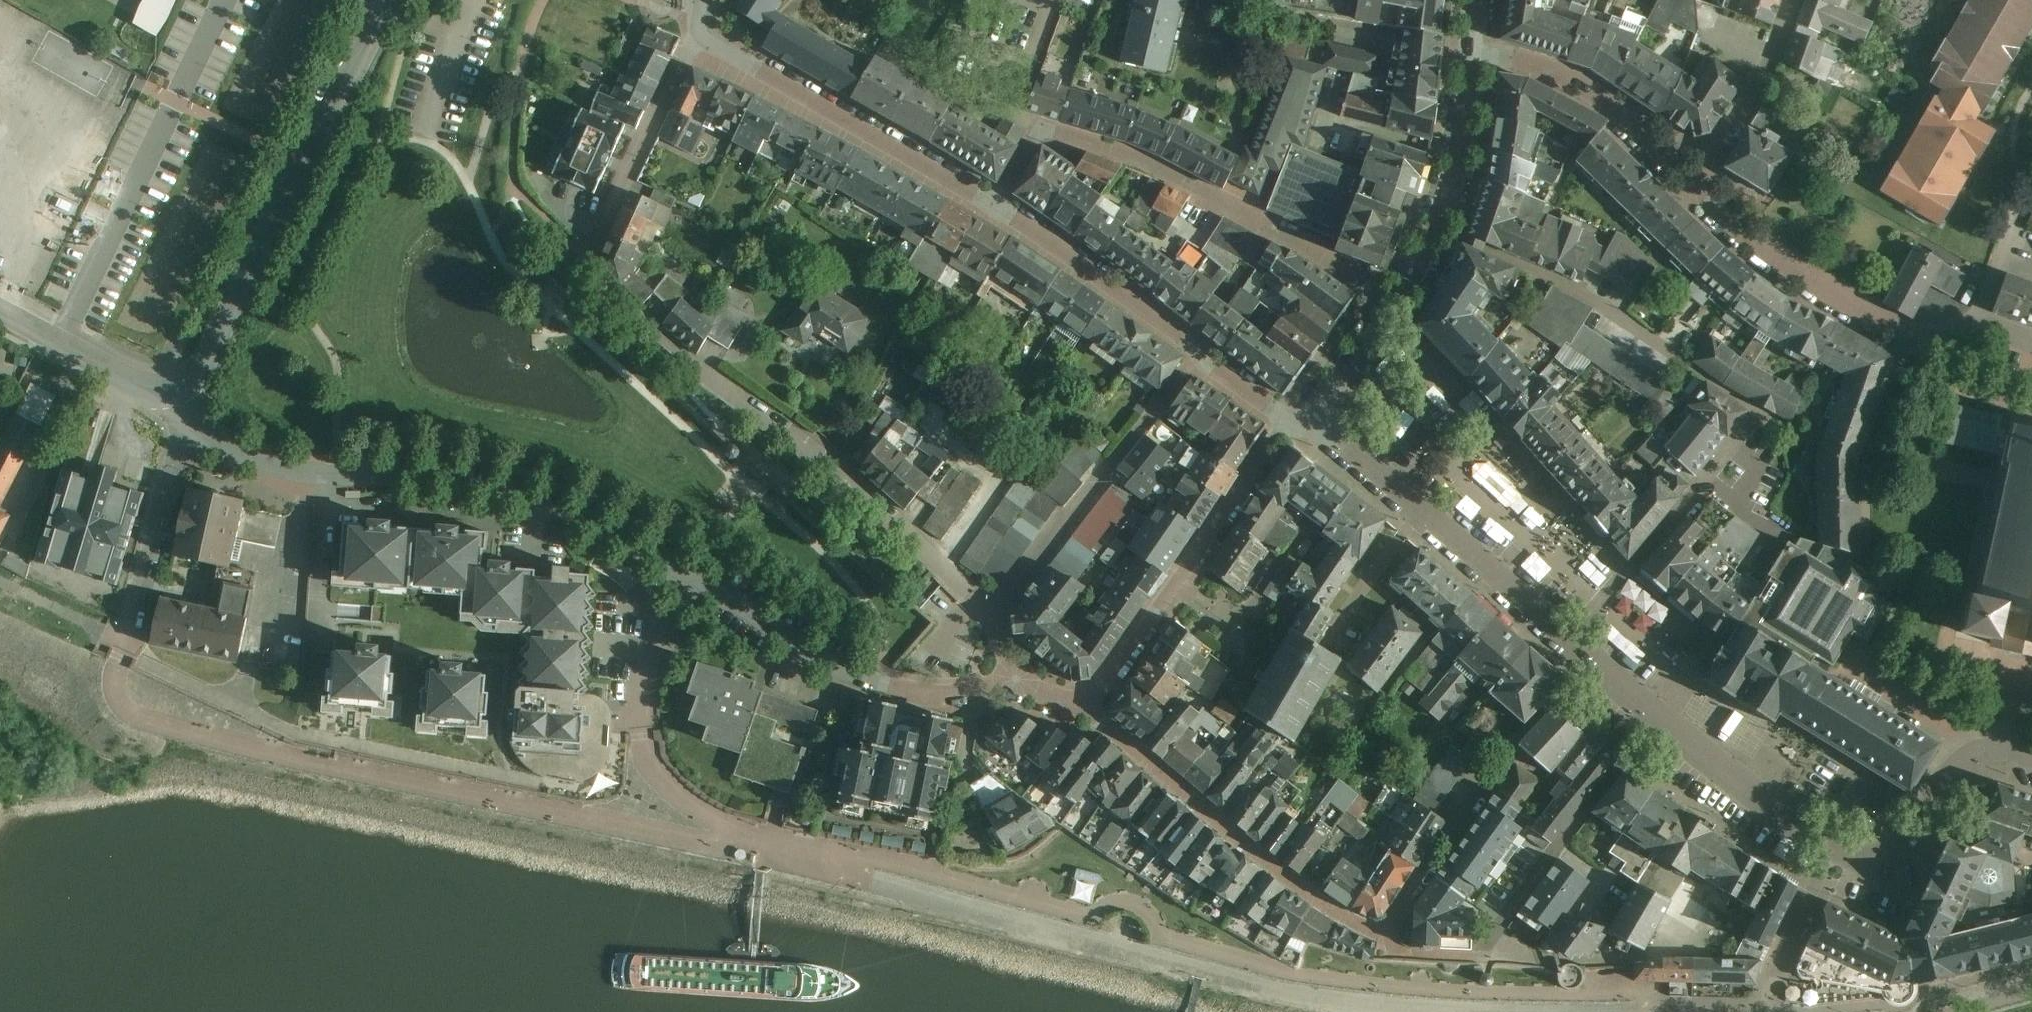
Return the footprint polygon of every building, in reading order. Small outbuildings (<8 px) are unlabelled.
[(142,13),(163,24),(174,4),(166,0),(149,0),(142,13)] [(733,8),(763,28),(773,12),(781,0),(738,0),(733,8)] [(864,5),(882,16),(892,0),(866,0),(864,5)] [(1122,64),(1165,74),(1182,0),(1137,0),(1122,64)] [(1263,3),(1266,4),(1291,9),(1352,19),(1378,24),(1403,28),(1440,35),(1445,0),(1264,0),(1263,3)] [(1501,34),(1510,43),(1568,62),(1581,26),(1543,13),(1544,7),(1552,9),(1554,0),(1506,0),(1501,34)] [(1571,4),(1587,9),(1590,0),(1572,0),(1571,4)] [(1644,26),(1664,36),(1671,22),(1696,34),(1698,29),(1696,0),(1657,0),(1647,20),(1644,26)] [(1723,8),(1772,26),(1781,0),(1725,0),(1723,8)] [(1819,0),(1807,0),(1797,25),(1818,33),(1821,25),(1863,44),(1872,25),(1819,0)] [(1945,40),(1929,67),(1936,71),(1929,84),(1942,91),(1979,113),(1983,115),(1999,88),(1998,87),(2031,28),(2031,0),(1969,0),(1945,40)] [(869,67),(773,12),(763,28),(771,33),(763,48),(851,98),(869,67)] [(1622,21),(1613,17),(1608,28),(1591,69),(1613,84),(1635,44),(1644,26),(1647,20),(1625,12),(1622,21)] [(163,24),(142,13),(136,23),(157,35),(163,24)] [(648,26),(633,20),(634,19),(632,19),(631,20),(632,21),(625,37),(624,37),(623,39),(624,39),(633,42),(640,45),(650,26),(649,25),(648,26)] [(1608,28),(1583,20),(1581,26),(1568,62),(1591,69),(1608,28)] [(681,39),(661,31),(662,30),(655,28),(650,26),(640,45),(672,57),(681,39)] [(1440,35),(1403,28),(1402,34),(1401,39),(1395,75),(1376,72),(1375,78),(1379,79),(1377,91),(1394,94),(1394,96),(1435,103),(1444,47),(1438,46),(1439,40),(1440,35)] [(1826,45),(1794,32),(1784,63),(1812,76),(1819,56),(1846,67),(1851,56),(1826,45)] [(633,42),(624,39),(618,52),(626,56),(633,42)] [(1310,46),(1286,39),(1282,55),(1285,56),(1306,62),(1310,46)] [(1380,54),(1327,42),(1322,66),(1327,68),(1354,74),(1375,78),(1376,72),(1380,54)] [(1682,74),(1635,44),(1613,84),(1661,116),(1677,86),(1682,74)] [(672,57),(640,45),(625,77),(656,89),(672,57)] [(1362,173),(1304,150),(1304,149),(1304,150),(1305,148),(1304,148),(1309,131),(1310,131),(1310,129),(1315,111),(1316,110),(1315,110),(1320,92),(1321,92),(1321,91),(1326,73),(1327,72),(1326,71),(1327,68),(1322,66),(1306,62),(1285,56),(1284,60),(1283,60),(1283,61),(1278,74),(1277,75),(1278,76),(1271,93),(1270,94),(1271,94),(1264,112),(1263,112),(1263,113),(1257,130),(1256,130),(1256,131),(1256,132),(1250,149),(1244,147),(1243,149),(1242,150),(1243,150),(1238,158),(1261,170),(1262,167),(1268,170),(1269,171),(1270,170),(1281,175),(1267,211),(1284,218),(1284,219),(1339,240),(1335,252),(1378,269),(1393,230),(1392,230),(1398,213),(1407,217),(1414,197),(1415,197),(1416,196),(1361,176),(1362,173)] [(953,101),(875,58),(869,67),(851,98),(930,142),(950,106),(953,101)] [(1741,81),(1708,59),(1693,80),(1682,73),(1682,74),(1677,86),(1661,116),(1662,117),(1664,114),(1671,118),(1669,122),(1683,131),(1685,128),(1692,132),(1709,129),(1717,117),(1721,119),(1730,105),(1727,103),(1741,81)] [(1092,67),(1080,62),(1077,72),(1089,77),(1092,67)] [(723,82),(693,68),(672,110),(688,118),(689,119),(698,101),(711,107),(723,82)] [(1435,103),(1394,96),(1394,94),(1377,91),(1379,79),(1375,78),(1354,74),(1346,96),(1347,96),(1344,106),(1343,108),(1344,108),(1341,115),(1340,116),(1432,141),(1437,104),(1435,103)] [(1528,80),(1499,75),(1495,116),(1533,130),(1535,112),(1541,113),(1592,141),(1601,130),(1606,122),(1593,114),(1528,80)] [(625,77),(623,76),(616,93),(601,87),(598,93),(644,112),(645,112),(656,89),(625,77)] [(1061,81),(1047,76),(1045,82),(1038,79),(1026,111),(1060,123),(1071,91),(1059,87),(1061,81)] [(1842,90),(1819,79),(1808,103),(1830,114),(1842,90)] [(754,97),(723,82),(711,107),(708,114),(719,120),(715,128),(727,133),(731,125),(739,129),(754,97)] [(1137,110),(1071,91),(1060,123),(1126,142),(1137,111),(1137,110)] [(1979,113),(1942,91),(1937,99),(1934,97),(1918,125),(1918,126),(1897,163),(1896,163),(1879,191),(1940,227),(1957,198),(1956,197),(1977,160),(1978,161),(1995,132),(1975,120),(1979,113)] [(644,112),(598,93),(590,114),(583,110),(582,110),(582,111),(553,175),(552,174),(552,175),(553,176),(593,194),(594,195),(595,194),(594,193),(625,125),(636,129),(636,130),(637,129),(644,112)] [(783,111),(754,97),(739,129),(732,141),(757,154),(760,149),(764,140),(768,141),(783,111)] [(994,133),(950,106),(930,142),(996,183),(1017,147),(1016,146),(994,133)] [(688,118),(672,110),(659,137),(675,146),(688,118)] [(819,130),(783,111),(768,141),(764,140),(760,149),(777,157),(782,147),(796,154),(788,169),(795,172),(819,130)] [(1175,127),(1137,111),(1126,142),(1160,157),(1175,127)] [(1810,142),(1759,111),(1724,169),(1767,195),(1790,157),(1798,162),(1810,142)] [(1533,130),(1495,116),(1490,150),(1535,167),(1537,162),(1529,158),(1539,132),(1533,130)] [(689,119),(688,118),(675,146),(692,155),(705,126),(689,119)] [(1025,131),(1003,119),(994,133),(1016,146),(1025,131)] [(1230,155),(1176,126),(1175,127),(1160,157),(1215,186),(1223,190),(1227,181),(1238,159),(1230,155)] [(1349,136),(1337,128),(1331,149),(1342,153),(1349,136)] [(859,150),(819,130),(795,172),(795,173),(791,181),(803,187),(807,179),(834,192),(836,188),(859,150)] [(1642,170),(1601,130),(1592,141),(1576,161),(1666,250),(1694,221),(1652,180),(1653,179),(1643,169),(1642,170)] [(1428,156),(1367,136),(1362,138),(1355,157),(1367,161),(1421,179),(1428,156)] [(1076,169),(1042,146),(1014,195),(1045,215),(1069,180),(1072,176),(1076,170),(1076,169)] [(948,201),(859,150),(836,188),(908,229),(902,238),(919,247),(948,201)] [(1535,167),(1490,150),(1486,179),(1524,195),(1531,176),(1535,167)] [(1122,167),(1086,154),(1076,169),(1076,170),(1109,186),(1122,167)] [(1238,159),(1227,181),(1228,182),(1229,181),(1250,192),(1249,193),(1251,193),(1252,193),(1261,170),(1238,158),(1238,159)] [(1421,179),(1367,161),(1362,173),(1361,176),(1416,196),(1421,179)] [(1561,172),(1537,162),(1535,167),(1531,176),(1553,185),(1561,172)] [(1101,198),(1072,176),(1069,180),(1045,215),(1074,236),(1094,208),(1101,198)] [(1524,195),(1486,179),(1466,236),(1485,244),(1528,261),(1529,260),(1581,281),(1595,246),(1590,235),(1538,215),(1543,202),(1524,195)] [(1149,182),(1131,211),(1132,212),(1145,221),(1152,208),(1163,190),(1149,182)] [(676,199),(655,190),(650,201),(658,204),(671,210),(676,199)] [(650,201),(631,193),(611,236),(636,246),(647,221),(650,223),(658,204),(650,201)] [(919,247),(909,265),(937,282),(951,259),(976,217),(948,200),(919,247)] [(1113,221),(1094,208),(1074,236),(1102,257),(1122,228),(1125,223),(1132,212),(1131,211),(1123,206),(1113,221)] [(1145,221),(1132,212),(1125,223),(1140,234),(1148,223),(1145,221)] [(1175,220),(1163,213),(1154,229),(1166,236),(1175,220)] [(1011,238),(976,217),(951,259),(986,281),(1011,239),(1011,238)] [(1255,239),(1221,221),(1201,252),(1228,273),(1239,259),(1255,239)] [(1694,221),(1666,250),(1695,278),(1723,249),(1694,221)] [(1173,265),(1122,228),(1102,257),(1152,294),(1173,265)] [(1626,236),(1617,233),(1606,253),(1650,276),(1656,267),(1626,236)] [(636,246),(611,236),(600,264),(621,284),(632,272),(634,269),(629,265),(634,251),(638,252),(640,248),(636,246)] [(1483,248),(1485,244),(1466,236),(1464,241),(1463,246),(1481,254),(1483,248)] [(1060,271),(1011,239),(986,281),(985,283),(1033,315),(1038,307),(1060,271)] [(1255,239),(1239,259),(1255,270),(1259,265),(1269,247),(1255,239)] [(1283,248),(1272,242),(1269,247),(1259,265),(1269,272),(1283,248)] [(1481,254),(1463,246),(1454,271),(1488,292),(1501,301),(1514,270),(1481,254)] [(1914,247),(1883,305),(1911,320),(1930,286),(1942,263),(1943,262),(1914,247)] [(1340,286),(1317,268),(1283,248),(1269,272),(1336,323),(1337,323),(1355,297),(1340,286)] [(1723,249),(1695,278),(1686,293),(1702,306),(1708,299),(1726,313),(1728,310),(1753,275),(1723,249)] [(1650,276),(1606,253),(1595,273),(1638,295),(1650,276)] [(675,265),(661,255),(654,264),(668,275),(675,266),(675,265)] [(1178,258),(1173,265),(1152,294),(1152,295),(1170,308),(1171,309),(1197,272),(1178,258)] [(1228,273),(1224,278),(1242,291),(1255,270),(1239,259),(1228,273)] [(1942,263),(1930,286),(1953,298),(1965,276),(1942,263)] [(1269,272),(1259,265),(1255,270),(1242,291),(1260,303),(1281,319),(1282,320),(1319,348),(1336,323),(1269,272)] [(689,278),(675,266),(668,275),(668,276),(682,287),(689,278)] [(1060,271),(1038,307),(1060,322),(1083,287),(1060,271)] [(1488,292),(1454,271),(1417,326),(1468,380),(1496,343),(1472,317),(1488,292)] [(655,292),(632,272),(621,284),(643,304),(654,293),(655,292)] [(1197,272),(1171,309),(1191,325),(1211,296),(1217,288),(1197,272)] [(2006,274),(1992,312),(2031,326),(2031,284),(2006,274)] [(1792,301),(1753,275),(1728,310),(1726,313),(1721,319),(1734,328),(1741,318),(1759,331),(1755,338),(1765,345),(1770,338),(1792,301)] [(682,287),(668,276),(655,292),(654,293),(674,312),(687,291),(682,287)] [(870,319),(815,285),(782,331),(803,344),(813,331),(847,353),(870,319)] [(1105,302),(1083,287),(1060,322),(1081,337),(1083,335),(1105,302)] [(1593,309),(1551,288),(1544,300),(1533,319),(1520,312),(1516,317),(1561,348),(1565,343),(1570,346),(1583,326),(1593,309)] [(687,291),(674,312),(664,325),(696,353),(706,336),(718,316),(711,310),(703,320),(690,308),(698,300),(687,291)] [(1242,291),(1228,308),(1211,296),(1191,325),(1225,350),(1246,322),(1260,303),(1242,291)] [(1544,300),(1532,292),(1520,312),(1533,319),(1544,300)] [(982,298),(977,295),(970,306),(975,310),(982,298)] [(718,299),(711,310),(718,316),(706,336),(728,351),(748,318),(718,299)] [(1819,316),(1792,301),(1770,338),(1815,363),(1816,360),(1836,325),(1831,323),(1832,322),(1820,315),(1819,316)] [(1164,344),(1105,302),(1083,335),(1095,344),(1091,349),(1112,364),(1116,359),(1127,367),(1122,374),(1136,383),(1140,377),(1164,344)] [(1282,320),(1281,319),(1267,339),(1275,345),(1276,345),(1305,367),(1319,348),(1282,320)] [(1305,367),(1276,345),(1275,345),(1271,352),(1258,342),(1263,335),(1246,322),(1225,350),(1284,396),(1305,367)] [(1894,357),(1836,325),(1816,360),(1845,376),(1824,438),(1823,441),(1861,451),(1862,448),(1894,357)] [(1594,333),(1583,326),(1570,346),(1581,353),(1594,333)] [(1594,333),(1581,353),(1590,360),(1604,340),(1594,333)] [(1801,393),(1752,366),(1763,348),(1752,341),(1740,359),(1709,336),(1693,359),(1754,401),(1753,402),(1774,413),(1775,413),(1792,422),(1801,393)] [(1604,340),(1590,360),(1600,366),(1613,346),(1604,340)] [(1535,382),(1497,341),(1496,343),(1468,380),(1504,420),(1535,382)] [(1183,358),(1164,344),(1140,377),(1159,390),(1183,358)] [(1613,346),(1600,366),(1610,373),(1624,353),(1613,346)] [(1658,377),(1624,353),(1610,373),(1644,396),(1645,397),(1658,377)] [(1535,382),(1504,420),(1522,440),(1552,407),(1561,398),(1560,397),(1572,384),(1560,373),(1548,386),(1539,377),(1535,382)] [(1211,389),(1193,377),(1167,414),(1184,426),(1187,423),(1211,389)] [(1658,377),(1645,397),(1644,396),(1641,401),(1652,409),(1665,390),(1669,384),(1658,377)] [(1747,412),(1706,383),(1688,406),(1695,412),(1727,437),(1747,412)] [(1230,402),(1211,389),(1187,423),(1205,436),(1209,431),(1230,402)] [(1665,390),(1652,409),(1664,419),(1679,403),(1665,390)] [(908,412),(875,391),(868,402),(897,420),(902,423),(908,412)] [(1266,427),(1230,402),(1209,431),(1221,440),(1210,456),(1235,471),(1248,452),(1248,453),(1266,427)] [(2001,416),(1947,405),(1941,436),(1995,448),(1993,454),(2006,456),(2009,441),(1997,438),(2001,416)] [(1577,436),(1552,407),(1522,440),(1547,469),(1556,459),(1577,436)] [(1695,412),(1665,448),(1669,452),(1668,453),(1669,453),(1695,476),(1727,437),(1695,412)] [(0,447),(0,507),(41,427),(17,414),(0,447)] [(884,438),(863,466),(860,470),(883,491),(906,461),(907,459),(894,449),(902,438),(916,446),(917,446),(924,437),(902,423),(897,420),(884,438)] [(2009,441),(2006,456),(2005,464),(2008,465),(1979,599),(1971,597),(1963,632),(1994,639),(1993,645),(2031,653),(2031,434),(2012,429),(2009,441)] [(874,430),(853,459),(863,466),(884,438),(874,430)] [(1613,476),(1577,436),(1547,469),(1582,508),(1613,476)] [(1665,449),(1650,436),(1635,453),(1654,470),(1669,453),(1668,453),(1669,452),(1665,448),(1665,449)] [(951,454),(924,437),(917,446),(933,457),(925,468),(934,475),(951,454)] [(1170,456),(1145,437),(1129,458),(1143,469),(1155,478),(1156,477),(1156,476),(1169,457),(1170,456)] [(1083,439),(1073,452),(1072,452),(1062,465),(1079,481),(1101,455),(1083,439)] [(1861,451),(1823,441),(1817,456),(1818,478),(1820,478),(1820,501),(1818,501),(1819,545),(1859,557),(1857,463),(1861,451)] [(727,448),(726,450),(726,456),(730,459),(735,459),(736,457),(738,455),(738,448),(733,445),(729,446),(727,448)] [(1191,445),(1179,462),(1191,470),(1203,452),(1191,445)] [(1292,448),(1268,480),(1261,492),(1282,508),(1283,507),(1288,501),(1314,465),(1292,448)] [(1210,456),(1203,452),(1191,470),(1187,475),(1197,482),(1219,496),(1235,471),(1210,456)] [(1179,462),(1169,457),(1156,476),(1171,484),(1168,487),(1188,501),(1197,482),(1187,475),(1191,470),(1179,462)] [(1129,458),(1113,477),(1117,480),(1128,489),(1143,469),(1129,458)] [(929,481),(906,461),(883,491),(904,510),(929,481)] [(93,477),(62,467),(34,560),(115,585),(143,492),(116,484),(120,471),(97,465),(93,477)] [(1079,481),(1062,465),(1052,478),(1074,495),(1083,484),(1079,481)] [(1350,492),(1314,465),(1288,501),(1325,529),(1350,492)] [(951,467),(939,485),(948,492),(961,474),(951,467)] [(1642,497),(1638,502),(1636,500),(1606,535),(1627,558),(1651,530),(1658,522),(1658,521),(1688,486),(1667,468),(1642,497)] [(1155,478),(1143,469),(1128,489),(1134,494),(1143,500),(1159,480),(1156,477),(1155,478)] [(936,509),(923,529),(941,541),(980,484),(962,472),(961,474),(948,492),(936,509)] [(1625,480),(1621,484),(1613,476),(1582,508),(1606,535),(1636,500),(1638,502),(1642,497),(1638,493),(1644,487),(1642,485),(1638,481),(1632,487),(1625,480)] [(1018,478),(959,563),(977,576),(1036,491),(1018,478)] [(1052,478),(1042,491),(1058,504),(1064,507),(1074,495),(1052,478)] [(939,485),(930,479),(929,481),(918,497),(936,509),(948,492),(939,485)] [(1128,489),(1117,480),(1109,490),(1127,503),(1134,494),(1128,489)] [(1197,482),(1188,501),(1178,515),(1196,527),(1198,529),(1219,496),(1197,482)] [(244,502),(188,489),(174,555),(219,566),(209,609),(219,611),(228,568),(230,569),(244,502)] [(1058,504),(1039,490),(1032,500),(1052,514),(1058,504)] [(1109,490),(1073,538),(1090,551),(1096,543),(1106,530),(1112,523),(1120,513),(1127,503),(1109,490)] [(1282,508),(1261,492),(1237,526),(1266,549),(1277,557),(1282,551),(1283,552),(1299,528),(1291,522),(1293,519),(1283,507),(1282,508)] [(1386,520),(1350,492),(1325,529),(1322,534),(1336,543),(1358,557),(1360,558),(1386,520)] [(1052,514),(1032,500),(1026,509),(1045,523),(1052,514)] [(1713,500),(1694,523),(1715,538),(1734,516),(1713,500)] [(1137,537),(1129,549),(1140,557),(1164,574),(1196,527),(1178,515),(1160,503),(1142,529),(1137,537)] [(1045,523),(1026,509),(1019,518),(1039,532),(1045,523)] [(9,517),(0,513),(0,534),(9,517)] [(1142,529),(1120,513),(1112,523),(1122,530),(1123,528),(1137,537),(1142,529)] [(1759,534),(1734,516),(1715,538),(1706,549),(1734,572),(1738,567),(1743,570),(1746,564),(1741,561),(1759,534)] [(1039,532),(1019,518),(1013,528),(1032,542),(1039,532)] [(1686,518),(1640,572),(1667,595),(1706,549),(1715,538),(1694,523),(1686,518)] [(411,579),(412,564),(415,529),(397,528),(397,532),(390,532),(390,524),(371,522),(371,530),(362,530),(363,525),(344,524),(340,580),(376,583),(376,590),(378,590),(378,583),(395,584),(396,578),(410,579),(409,589),(411,589),(412,579),(411,579)] [(1266,549),(1237,526),(1208,570),(1237,592),(1266,549)] [(440,528),(439,535),(432,535),(432,531),(415,529),(412,564),(411,579),(412,579),(426,580),(425,587),(444,588),(443,595),(445,595),(446,588),(463,590),(464,590),(465,569),(466,563),(482,564),(484,550),(486,551),(488,533),(467,531),(466,538),(458,537),(459,529),(440,528)] [(1032,542),(1013,528),(1006,537),(1025,551),(1032,542)] [(1117,539),(1106,530),(1096,543),(1106,551),(1107,552),(1117,539)] [(1025,551),(1006,537),(999,547),(1019,560),(1025,551)] [(1094,554),(1090,551),(1073,538),(1049,566),(1069,580),(1070,577),(1076,581),(1083,573),(1095,556),(1093,555),(1094,554)] [(1117,539),(1107,552),(1106,551),(1099,559),(1110,568),(1126,546),(1121,542),(1117,539)] [(1818,545),(1800,539),(1795,547),(1790,544),(1788,542),(1786,545),(1787,545),(1783,551),(1782,551),(1781,553),(1781,554),(1778,560),(1777,559),(1776,562),(1772,568),(1770,571),(1771,571),(1767,577),(1765,579),(1762,585),(1761,585),(1760,588),(1757,594),(1756,594),(1755,596),(1751,602),(1749,605),(1750,605),(1749,605),(1727,641),(1727,642),(1727,643),(1723,649),(1723,648),(1721,651),(1722,651),(1715,661),(1714,664),(1710,670),(1703,681),(1774,725),(1780,715),(1810,666),(1810,665),(1815,657),(1830,666),(1832,668),(1834,665),(1833,665),(1837,659),(1838,659),(1839,656),(1842,650),(1843,650),(1844,648),(1848,642),(1850,639),(1849,639),(1853,633),(1865,640),(1867,642),(1869,639),(1868,639),(1872,633),(1874,631),(1874,630),(1877,624),(1878,625),(1879,622),(1882,616),(1883,616),(1884,614),(1884,613),(1888,607),(1890,605),(1887,603),(1887,604),(1875,597),(1879,591),(1880,591),(1881,588),(1884,583),(1876,578),(1873,576),(1873,577),(1867,573),(1867,572),(1864,571),(1856,566),(1859,561),(1861,558),(1860,558),(1859,557),(1819,545),(1818,545)] [(1336,543),(1316,574),(1301,564),(1287,587),(1309,601),(1310,600),(1325,609),(1358,557),(1336,543)] [(1019,560),(999,547),(993,556),(1012,570),(1019,560)] [(1471,595),(1420,549),(1392,582),(1443,628),(1471,595)] [(1734,572),(1706,549),(1667,595),(1699,622),(1736,573),(1734,572)] [(30,564),(10,553),(3,565),(27,578),(30,564)] [(1012,570),(993,556),(987,565),(1006,579),(1012,570)] [(1164,574),(1140,557),(1124,579),(1148,596),(1164,574)] [(1289,557),(1265,595),(1276,603),(1287,587),(1301,564),(1289,557)] [(499,623),(520,624),(530,625),(531,625),(535,577),(536,571),(517,569),(517,573),(510,573),(510,565),(492,563),(491,571),(482,571),(482,564),(466,563),(465,569),(464,590),(463,590),(461,615),(477,616),(486,626),(497,626),(496,631),(499,631),(499,623)] [(1006,579),(987,565),(980,575),(999,589),(1006,579)] [(1069,580),(1049,566),(1034,585),(1033,585),(1025,595),(1028,597),(1012,617),(1011,617),(1014,635),(1043,659),(1043,658),(1043,657),(1065,630),(1057,623),(1085,588),(1076,581),(1070,577),(1069,580)] [(209,609),(162,599),(152,645),(238,663),(256,574),(230,569),(228,568),(219,611),(209,609)] [(554,569),(554,579),(535,577),(531,625),(530,625),(530,628),(523,635),(524,636),(525,636),(529,640),(529,643),(528,644),(522,651),(527,656),(527,660),(521,667),(526,672),(526,676),(520,683),(525,688),(525,689),(522,688),(518,692),(518,694),(519,694),(518,707),(517,707),(515,740),(516,741),(517,745),(522,753),(526,759),(530,763),(534,765),(537,768),(542,771),(549,773),(570,778),(575,778),(581,777),(586,776),(590,774),(594,771),(597,768),(599,765),(602,761),(603,758),(605,755),(605,753),(606,740),(602,741),(600,734),(596,735),(598,713),(584,712),(584,710),(588,707),(588,702),(585,698),(585,696),(581,695),(581,692),(587,688),(582,680),(582,676),(588,672),(583,664),(583,661),(590,656),(584,649),(585,645),(591,640),(585,633),(586,629),(592,624),(587,617),(587,613),(593,609),(588,601),(588,597),(595,593),(589,585),(590,576),(575,575),(570,574),(570,570),(554,569)] [(1745,575),(1742,578),(1736,573),(1699,622),(1727,641),(1749,605),(1750,605),(1749,605),(1751,602),(1755,596),(1754,596),(1756,594),(1757,594),(1760,588),(1761,585),(1745,575)] [(1124,579),(1121,577),(1107,596),(1106,595),(1100,603),(1103,606),(1129,624),(1148,596),(1124,579)] [(1443,628),(1433,641),(1447,654),(1456,662),(1495,618),(1471,595),(1443,628)] [(1325,609),(1310,600),(1309,601),(1291,630),(1294,631),(1315,645),(1315,644),(1333,615),(1325,609)] [(1103,606),(1094,618),(1090,615),(1087,619),(1096,626),(1082,643),(1079,648),(1100,665),(1129,624),(1103,606)] [(1391,608),(1347,668),(1376,693),(1421,634),(1391,608)] [(1528,648),(1495,618),(1456,662),(1473,677),(1489,691),(1528,648)] [(1202,645),(1173,622),(1161,640),(1195,667),(1199,669),(1202,664),(1205,661),(1195,654),(1202,645)] [(1100,665),(1079,648),(1082,643),(1065,630),(1043,657),(1043,658),(1072,680),(1072,682),(1090,680),(1090,678),(1100,665)] [(1315,645),(1294,631),(1243,711),(1291,741),(1342,661),(1315,644),(1315,645)] [(1195,667),(1161,640),(1148,658),(1185,686),(1197,693),(1204,681),(1191,673),(1195,667)] [(1433,641),(1421,655),(1437,666),(1447,654),(1433,641)] [(379,648),(378,648),(361,647),(360,655),(334,653),(333,670),(329,670),(327,692),(331,693),(330,706),(371,709),(389,710),(390,695),(394,695),(395,674),(391,674),(393,657),(379,656),(379,648)] [(1565,680),(1528,648),(1489,691),(1489,692),(1524,723),(1539,708),(1544,702),(1565,680)] [(1437,666),(1421,655),(1404,678),(1427,697),(1438,684),(1429,675),(1437,666)] [(1185,686),(1148,658),(1131,681),(1167,710),(1185,686)] [(1438,684),(1427,697),(1421,705),(1438,719),(1473,677),(1456,662),(1451,668),(1452,668),(1438,684)] [(755,683),(699,664),(689,694),(699,697),(691,720),(709,726),(705,740),(742,753),(755,715),(762,694),(752,690),(755,683)] [(424,725),(437,726),(483,729),(484,716),(488,717),(490,694),(486,693),(487,676),(462,674),(463,667),(444,665),(444,673),(441,673),(429,672),(427,689),(423,688),(422,709),(426,710),(424,725)] [(1938,745),(1810,666),(1780,715),(1789,720),(1832,747),(1907,795),(1938,745)] [(1221,685),(1213,680),(1203,697),(1211,702),(1221,685)] [(1167,710),(1131,681),(1110,710),(1111,717),(1110,717),(1143,744),(1157,727),(1148,719),(1154,711),(1164,719),(1170,712),(1167,710)] [(807,707),(763,693),(762,694),(755,715),(777,723),(799,730),(807,707)] [(1150,736),(1143,744),(1162,759),(1182,735),(1189,727),(1190,728),(1195,732),(1201,725),(1210,714),(1203,708),(1199,714),(1180,700),(1170,712),(1164,719),(1157,727),(1150,736)] [(922,729),(893,724),(896,708),(897,709),(898,707),(870,701),(869,703),(870,703),(862,743),(861,743),(861,745),(862,745),(861,752),(845,749),(845,751),(846,751),(843,764),(842,764),(842,766),(846,767),(839,802),(838,802),(838,804),(932,823),(933,821),(932,821),(936,798),(941,799),(947,769),(942,768),(944,762),(945,762),(945,760),(944,760),(952,722),(953,723),(953,721),(923,715),(923,717),(924,717),(922,729)] [(1546,704),(1544,702),(1539,708),(1540,709),(1547,715),(1518,746),(1550,774),(1555,767),(1582,734),(1554,708),(1553,709),(1546,704)] [(1235,714),(1221,703),(1213,714),(1227,725),(1235,714)] [(818,711),(807,707),(799,730),(810,734),(818,711)] [(1041,729),(1015,710),(1009,719),(1003,715),(1001,718),(1000,718),(986,738),(1017,763),(1023,754),(1041,729)] [(1225,725),(1210,714),(1201,725),(1215,737),(1225,725)] [(777,723),(755,715),(742,753),(736,770),(791,789),(802,756),(804,757),(806,750),(771,739),(777,723)] [(1069,739),(1047,722),(1041,729),(1023,754),(1044,770),(1053,759),(1053,760),(1069,739)] [(1236,734),(1225,725),(1218,735),(1229,743),(1236,734)] [(1247,725),(1229,747),(1238,754),(1249,740),(1255,732),(1247,725)] [(1276,737),(1263,727),(1259,732),(1272,742),(1276,737)] [(1203,753),(1189,742),(1197,734),(1195,732),(1190,728),(1183,736),(1182,735),(1162,759),(1183,777),(1203,753)] [(1255,732),(1249,740),(1238,754),(1234,759),(1237,761),(1250,773),(1273,743),(1272,742),(1259,732),(1257,730),(1255,732)] [(1069,739),(1053,760),(1061,766),(1048,783),(1060,792),(1089,752),(1088,752),(1093,746),(1075,732),(1069,739)] [(1598,748),(1582,734),(1555,767),(1572,781),(1598,748)] [(1093,746),(1088,752),(1089,752),(1060,792),(1059,793),(1075,805),(1087,788),(1101,768),(1107,773),(1122,754),(1101,735),(1093,746)] [(1452,746),(1414,802),(1434,815),(1454,785),(1472,759),(1452,746)] [(1217,758),(1194,786),(1205,796),(1234,759),(1238,754),(1229,747),(1219,760),(1217,758)] [(1567,787),(1559,781),(1549,795),(1555,799),(1538,822),(1537,821),(1532,830),(1533,831),(1533,830),(1550,843),(1582,801),(1614,761),(1598,748),(1572,781),(1567,787)] [(1203,753),(1183,777),(1194,786),(1217,758),(1206,749),(1203,753)] [(1122,754),(1107,773),(1101,768),(1087,788),(1103,802),(1110,792),(1120,800),(1142,772),(1122,754)] [(1237,761),(1207,796),(1223,810),(1250,773),(1237,761)] [(1297,769),(1288,761),(1276,776),(1285,782),(1287,781),(1297,769)] [(1541,782),(1516,764),(1496,792),(1520,809),(1541,782)] [(1652,792),(1626,771),(1593,813),(1622,834),(1652,792)] [(1142,772),(1120,800),(1110,792),(1103,802),(1098,809),(1102,812),(1106,806),(1131,826),(1160,788),(1142,772)] [(992,773),(968,787),(984,814),(986,813),(985,812),(1016,793),(997,779),(992,773)] [(1333,776),(1322,791),(1328,795),(1339,780),(1333,776)] [(1347,787),(1339,780),(1328,795),(1321,804),(1326,808),(1331,802),(1344,814),(1345,813),(1357,795),(1347,787)] [(1300,792),(1287,781),(1285,782),(1280,790),(1294,800),(1300,792)] [(1387,786),(1372,807),(1390,819),(1405,796),(1387,786)] [(1997,786),(1983,819),(1983,820),(2023,833),(2022,834),(2031,837),(2031,798),(1997,786)] [(1160,788),(1131,826),(1148,838),(1150,835),(1176,801),(1160,788)] [(1259,796),(1249,788),(1228,819),(1235,824),(1246,833),(1274,798),(1275,795),(1265,788),(1259,796)] [(1520,809),(1496,792),(1476,820),(1506,841),(1526,813),(1520,809)] [(1682,812),(1652,792),(1622,834),(1608,853),(1614,857),(1625,864),(1619,872),(1636,884),(1654,857),(1682,812)] [(1050,818),(1016,794),(1016,793),(985,812),(986,813),(1008,851),(1054,824),(1051,818),(1050,818)] [(1357,795),(1345,813),(1356,820),(1367,804),(1357,795)] [(1414,802),(1405,796),(1390,819),(1394,822),(1430,845),(1445,822),(1434,815),(1414,802)] [(1274,798),(1246,833),(1260,845),(1285,812),(1288,807),(1274,798)] [(1176,801),(1150,835),(1165,846),(1191,815),(1176,801)] [(1285,812),(1260,845),(1278,860),(1278,859),(1302,828),(1285,812)] [(1682,812),(1654,857),(1685,876),(1690,870),(1689,869),(1711,833),(1712,833),(1713,831),(1682,812)] [(1356,820),(1345,813),(1344,814),(1337,825),(1346,831),(1356,839),(1365,826),(1356,820)] [(1165,846),(1159,853),(1177,868),(1206,828),(1191,815),(1165,846)] [(1506,841),(1476,820),(1454,851),(1484,872),(1490,863),(1494,866),(1504,853),(1500,850),(1506,841)] [(2023,833),(1983,820),(1983,821),(1982,820),(1971,848),(1971,849),(2010,865),(2022,834),(2023,833)] [(1430,845),(1394,822),(1388,830),(1394,834),(1385,848),(1396,854),(1415,867),(1416,867),(1430,845)] [(1302,957),(1307,945),(1305,944),(1299,957),(1296,965),(1281,958),(1279,958),(1259,946),(1215,921),(1171,896),(1161,889),(1141,875),(1130,867),(1122,863),(1108,854),(1097,847),(1064,825),(1063,825),(1061,823),(1059,825),(1062,826),(1062,828),(1083,844),(1120,868),(1119,869),(1124,872),(1125,870),(1138,878),(1138,879),(1145,883),(1145,882),(1154,888),(1154,889),(1159,892),(1160,892),(1228,932),(1261,952),(1276,960),(1295,970),(1298,970),(1300,968),(1303,962),(1303,960),(1302,957)] [(1113,824),(1097,847),(1108,854),(1124,832),(1113,824)] [(1302,828),(1278,859),(1299,875),(1325,840),(1304,824),(1302,828)] [(1378,834),(1365,826),(1356,839),(1373,850),(1375,843),(1378,834)] [(1206,828),(1177,868),(1177,869),(1200,884),(1190,898),(1197,902),(1207,889),(1222,868),(1213,862),(1227,844),(1206,828)] [(1712,833),(1711,833),(1689,869),(1690,870),(1718,888),(1740,852),(1712,833)] [(1971,848),(1947,839),(1934,867),(1917,904),(1965,926),(2004,917),(2002,906),(2014,903),(2013,866),(2010,865),(1971,849),(1971,848)] [(1396,854),(1388,866),(1382,862),(1387,849),(1375,843),(1373,850),(1366,868),(1373,872),(1402,888),(1416,867),(1415,867),(1396,854)] [(1262,871),(1227,844),(1213,862),(1222,868),(1207,889),(1217,895),(1213,903),(1213,906),(1218,908),(1221,908),(1225,900),(1235,906),(1262,871)] [(1484,872),(1454,851),(1434,878),(1435,879),(1464,900),(1484,872)] [(1777,875),(1740,852),(1718,888),(1757,911),(1758,912),(1777,875)] [(1150,862),(1140,854),(1130,867),(1141,875),(1153,861),(1154,860),(1153,859),(1150,862)] [(1625,864),(1614,857),(1608,865),(1619,872),(1625,864)] [(1685,876),(1654,857),(1636,884),(1671,901),(1677,890),(1685,876)] [(1342,859),(1320,889),(1350,910),(1369,879),(1363,874),(1342,859)] [(1076,868),(1070,897),(1089,901),(1096,873),(1076,868)] [(1373,872),(1366,868),(1363,874),(1369,879),(1373,872)] [(1287,890),(1262,871),(1235,906),(1263,929),(1287,890)] [(1402,888),(1373,872),(1369,879),(1350,910),(1371,920),(1382,917),(1402,888)] [(1777,875),(1758,912),(1757,911),(1743,936),(1766,948),(1796,886),(1777,875)] [(1180,884),(1170,876),(1161,889),(1171,896),(1180,884)] [(1464,900),(1435,879),(1414,907),(1413,907),(1411,948),(1471,949),(1472,910),(1457,909),(1464,900)] [(1671,901),(1636,884),(1606,934),(1643,951),(1658,923),(1666,909),(1671,901)] [(1310,907),(1287,890),(1263,929),(1280,939),(1284,932),(1292,937),(1310,907)] [(1709,911),(1677,890),(1671,901),(1666,909),(1697,930),(1709,911)] [(1869,924),(1827,904),(1796,967),(1796,969),(1796,970),(1796,972),(1797,974),(1798,975),(1799,977),(1800,978),(1803,979),(1809,980),(1810,980),(1813,981),(1816,980),(1818,980),(1820,981),(1820,982),(1850,986),(1869,924)] [(1945,937),(1945,936),(1953,920),(1917,904),(1901,939),(1901,940),(1903,941),(1913,985),(1914,985),(1954,976),(1953,972),(2031,952),(2031,915),(1945,937)] [(1338,926),(1310,907),(1292,937),(1305,944),(1306,941),(1327,948),(1338,926)] [(1609,929),(1564,916),(1544,943),(1554,951),(1554,952),(1555,953),(1556,953),(1558,954),(1560,954),(1561,953),(1563,951),(1572,953),(1574,953),(1575,952),(1576,952),(1577,951),(1591,955),(1606,934),(1609,929)] [(1901,939),(1869,924),(1850,986),(1883,992),(1884,996),(1885,998),(1887,1001),(1890,1003),(1894,1005),(1897,1005),(1901,1005),(1903,1005),(1905,1004),(1908,1002),(1909,1001),(1912,998),(1913,995),(1914,994),(1914,991),(1914,989),(1914,988),(1914,985),(1913,985),(1903,941),(1901,940),(1901,939)] [(1367,942),(1338,926),(1327,948),(1345,953),(1373,959),(1376,944),(1367,942)] [(1305,944),(1292,937),(1284,949),(1299,957),(1305,944)] [(1306,941),(1305,944),(1307,945),(1308,944),(1344,954),(1357,958),(1373,961),(1373,959),(1345,953),(1327,948),(1306,941)] [(1669,958),(1634,963),(1634,972),(1633,979),(1632,980),(1633,982),(1635,981),(1669,982),(1669,981),(1691,982),(1692,958),(1669,958)] [(1760,960),(1692,958),(1691,982),(1693,982),(1754,984),(1760,960)] [(2016,962),(1987,968),(1954,976),(1955,978),(2031,961),(2031,959),(2016,962)] [(1630,973),(1629,967),(1601,970),(1602,976),(1630,973)] [(1487,974),(1484,975),(1480,977),(1479,981),(1481,985),(1483,987),(1488,987),(1490,985),(1492,984),(1492,982),(1492,981),(1492,979),(1491,977),(1490,976),(1487,974)] [(1955,979),(1955,978),(1954,976),(1914,985),(1914,988),(1955,979)] [(1691,982),(1669,981),(1669,982),(1668,997),(1687,997),(1692,997),(1693,982),(1691,982)] [(1848,1002),(1885,998),(1884,996),(1814,1003),(1787,1000),(1789,991),(1795,993),(1796,990),(1787,988),(1784,1001),(1814,1006),(1848,1002)]
